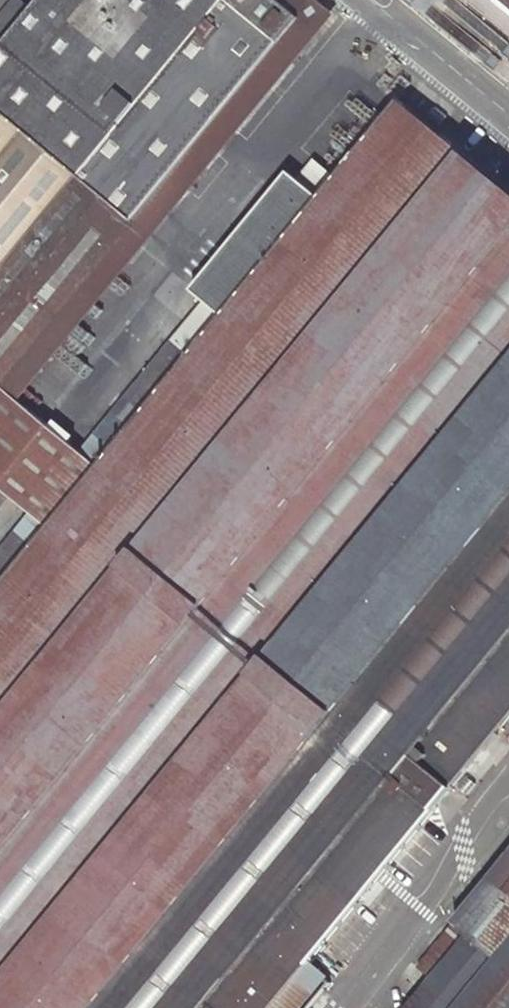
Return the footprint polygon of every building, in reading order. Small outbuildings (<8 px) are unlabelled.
[(1,385),(300,19),(277,0),(43,0),(35,10),(23,0),(16,0),(0,19),(0,386),(1,385)] [(1,385),(21,401),(337,15),(319,0),(277,0),(300,19),(1,385)] [(508,9),(508,0),(498,0),(508,9)] [(0,593),(0,1007),(271,1007),(508,718),(508,188),(403,101),(321,201),(287,173),(191,290),(225,318),(102,468),(52,529),(0,593)] [(21,401),(1,385),(0,386),(0,485),(33,513),(52,529),(102,468),(21,401)] [(0,553),(0,593),(52,529),(33,513),(0,553)] [(455,923),(470,935),(434,979),(410,1007),(508,1007),(508,857),(455,923)] [(455,923),(420,967),(434,979),(470,935),(455,923)]
